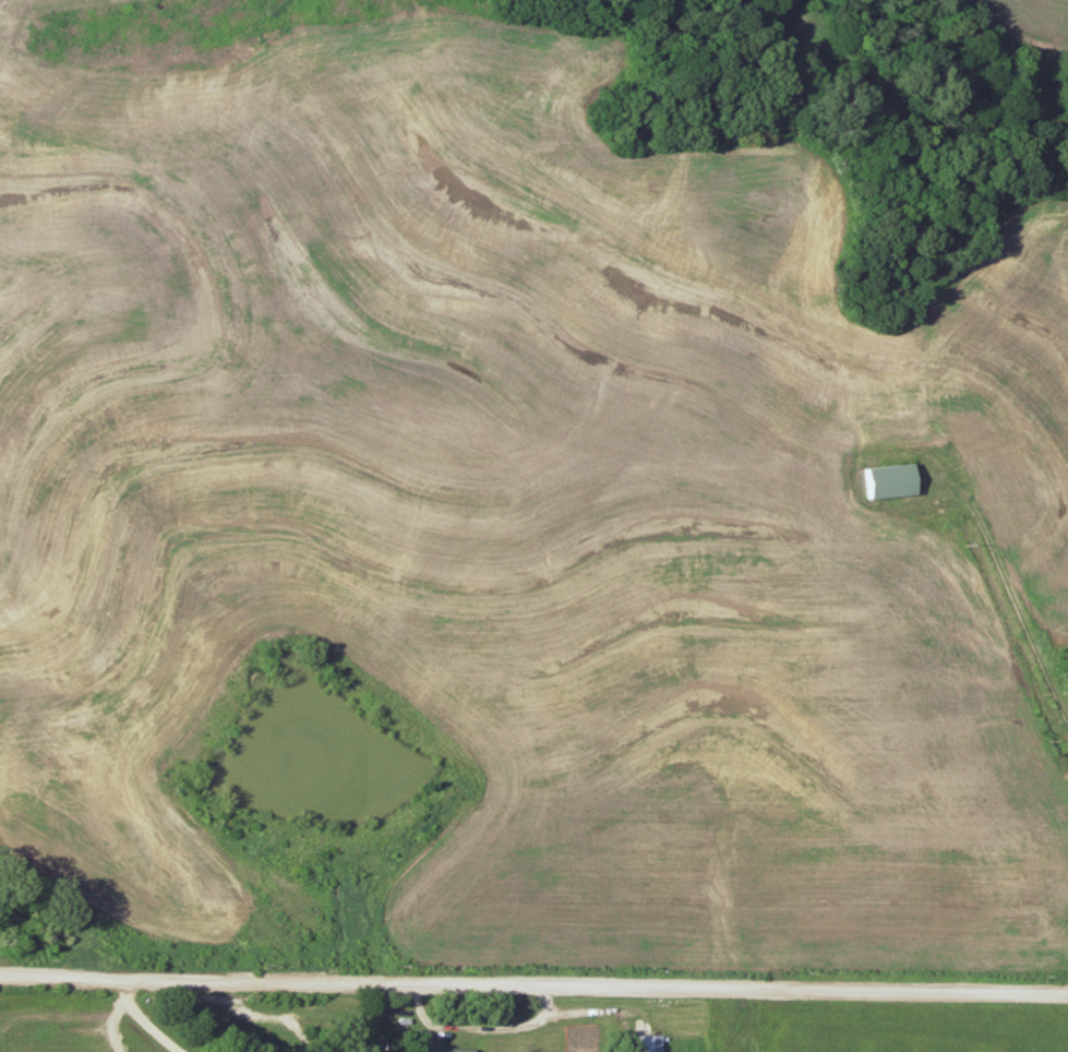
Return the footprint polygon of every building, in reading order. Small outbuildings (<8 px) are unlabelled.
[(915,496),(913,465),(866,468),(869,500),(915,496)] [(660,1035),(637,1035),(637,1051),(660,1051),(660,1035)]
